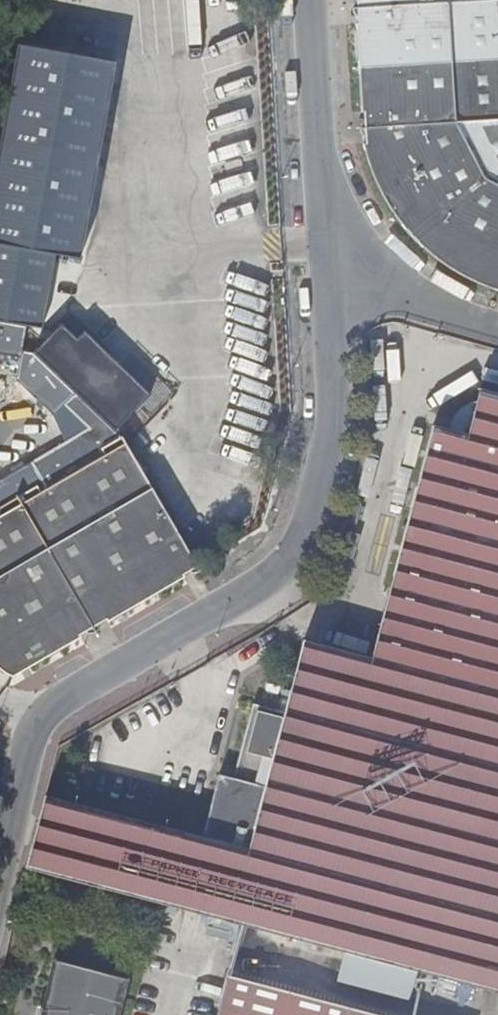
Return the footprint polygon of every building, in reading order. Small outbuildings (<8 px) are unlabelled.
[(355,4),(353,4),(353,20),(356,21),(357,29),(353,29),(358,116),(361,116),(361,124),(359,124),(360,140),(363,140),(364,146),(362,147),(363,157),(368,173),(376,190),(388,212),(393,219),(405,236),(414,247),(432,263),(443,271),(453,278),(463,284),(473,288),(484,292),(495,294),(496,292),(497,292),(497,0),(355,0),(355,4)] [(20,358),(27,328),(0,322),(0,353),(20,358)] [(479,389),(466,434),(433,426),(372,661),(303,643),(248,853),(48,799),(29,871),(206,918),(497,993),(497,394),(479,389)] [(91,429),(31,463),(45,489),(41,492),(36,483),(0,504),(4,512),(0,515),(0,663),(6,667),(13,669),(194,567),(120,436),(105,421),(76,391),(65,402),(91,429)] [(53,965),(41,1014),(122,1014),(129,983),(53,965)] [(233,977),(223,1014),(379,1014),(233,977)]
